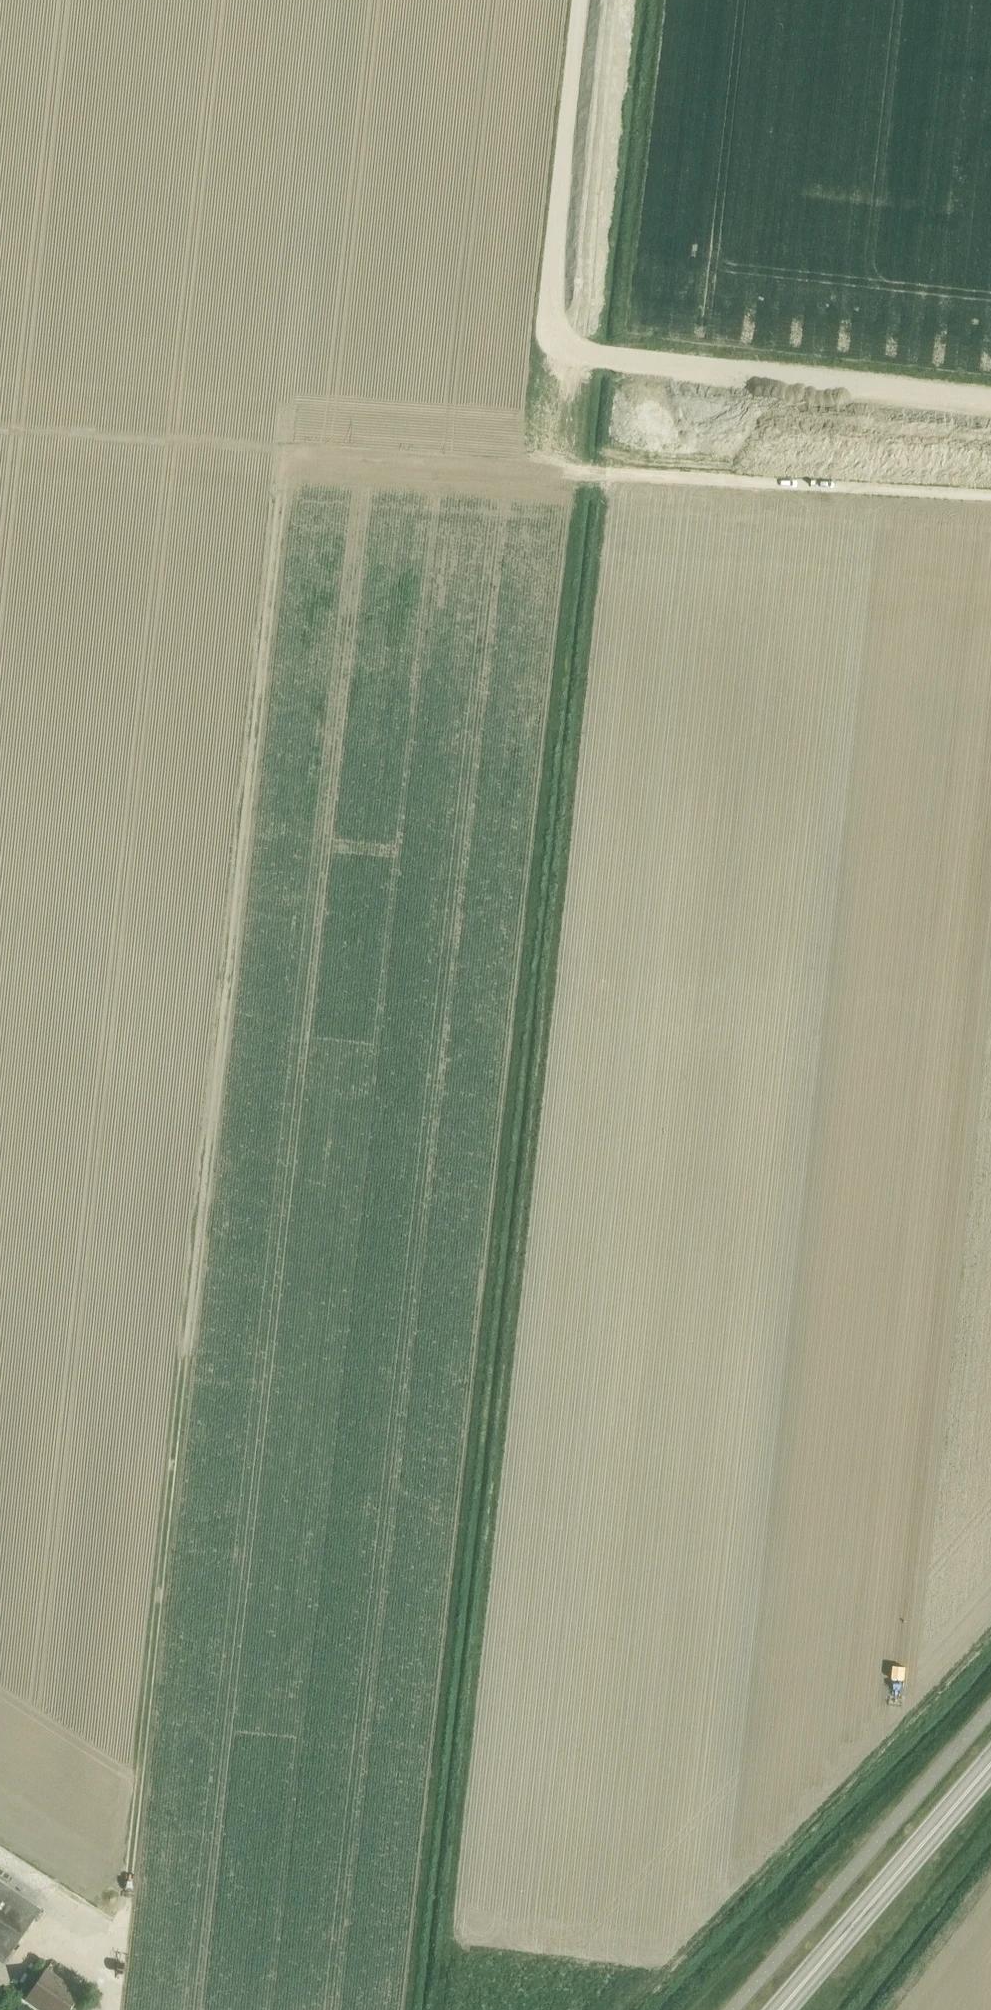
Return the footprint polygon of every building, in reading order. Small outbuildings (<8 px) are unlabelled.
[(40,1909),(0,1881),(0,1959),(3,1962),(40,1909)] [(27,1997),(46,2009),(67,2009),(80,1992),(47,1969),(27,1997)]
